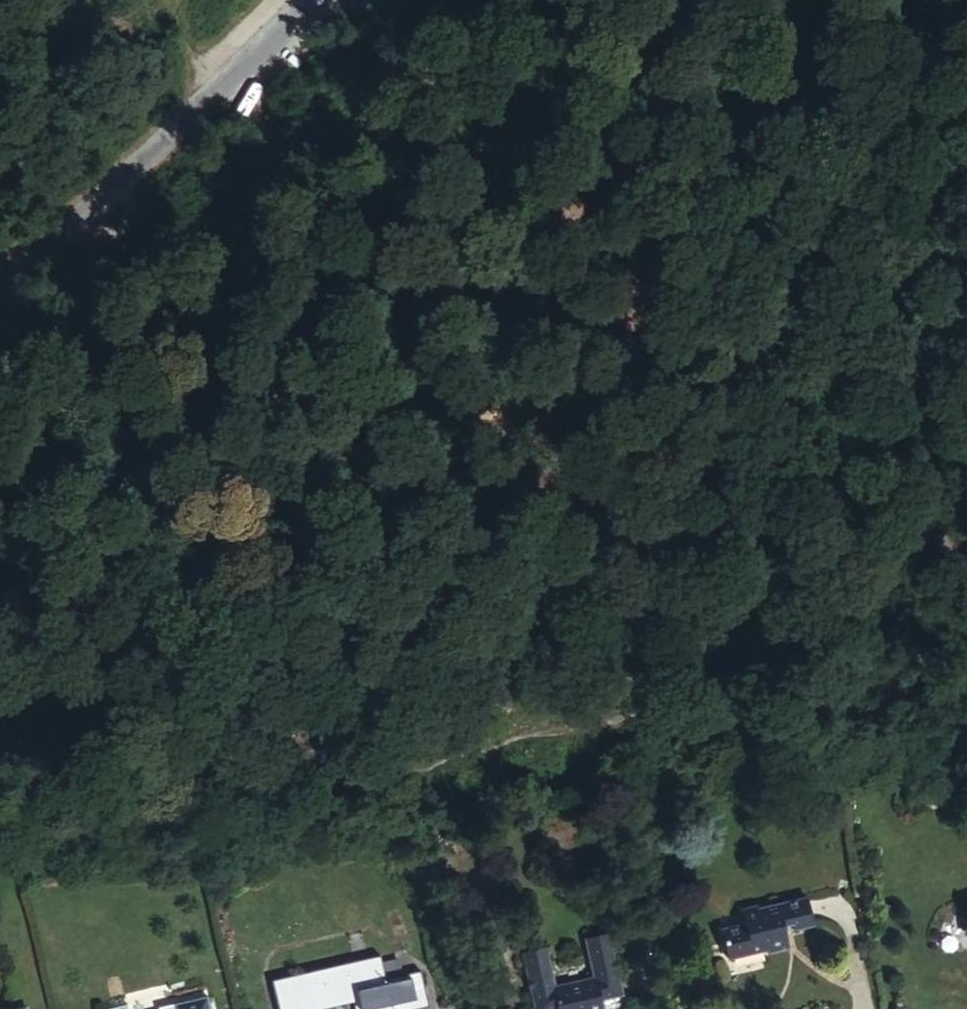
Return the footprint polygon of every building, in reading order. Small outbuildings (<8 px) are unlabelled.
[(734,926),(742,958),(782,948),(781,952),(803,947),(797,923),(810,919),(812,929),(829,925),(822,897),(772,907),(773,918),(758,922),(734,926)] [(756,906),(758,922),(773,918),(772,907),(770,904),(756,906)] [(959,935),(966,939),(966,917),(959,935)] [(546,1008),(564,1008),(567,1008),(568,1008),(618,1008),(636,1005),(623,936),(599,941),(606,979),(563,989),(558,960),(535,965),(546,1008)] [(532,951),(535,965),(558,960),(556,946),(532,951)] [(290,1008),(441,1008),(437,991),(402,999),(397,976),(288,999),(290,1008)] [(219,994),(184,1003),(185,1008),(222,1008),(219,994)]
